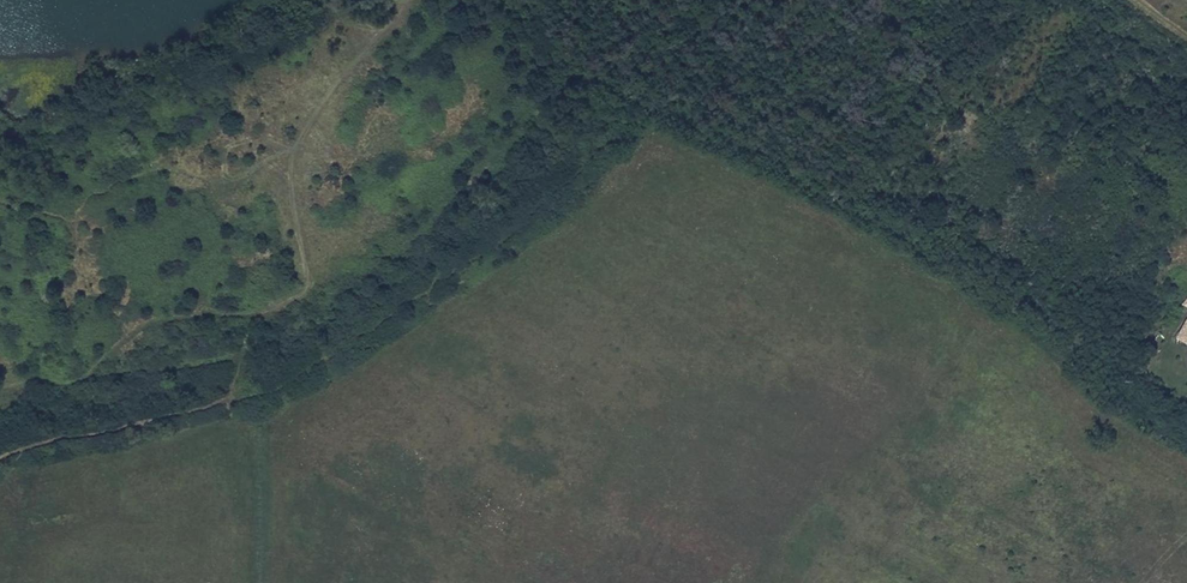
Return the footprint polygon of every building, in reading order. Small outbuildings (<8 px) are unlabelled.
[(1176,337),(1186,343),(1186,317),(1176,337)]
